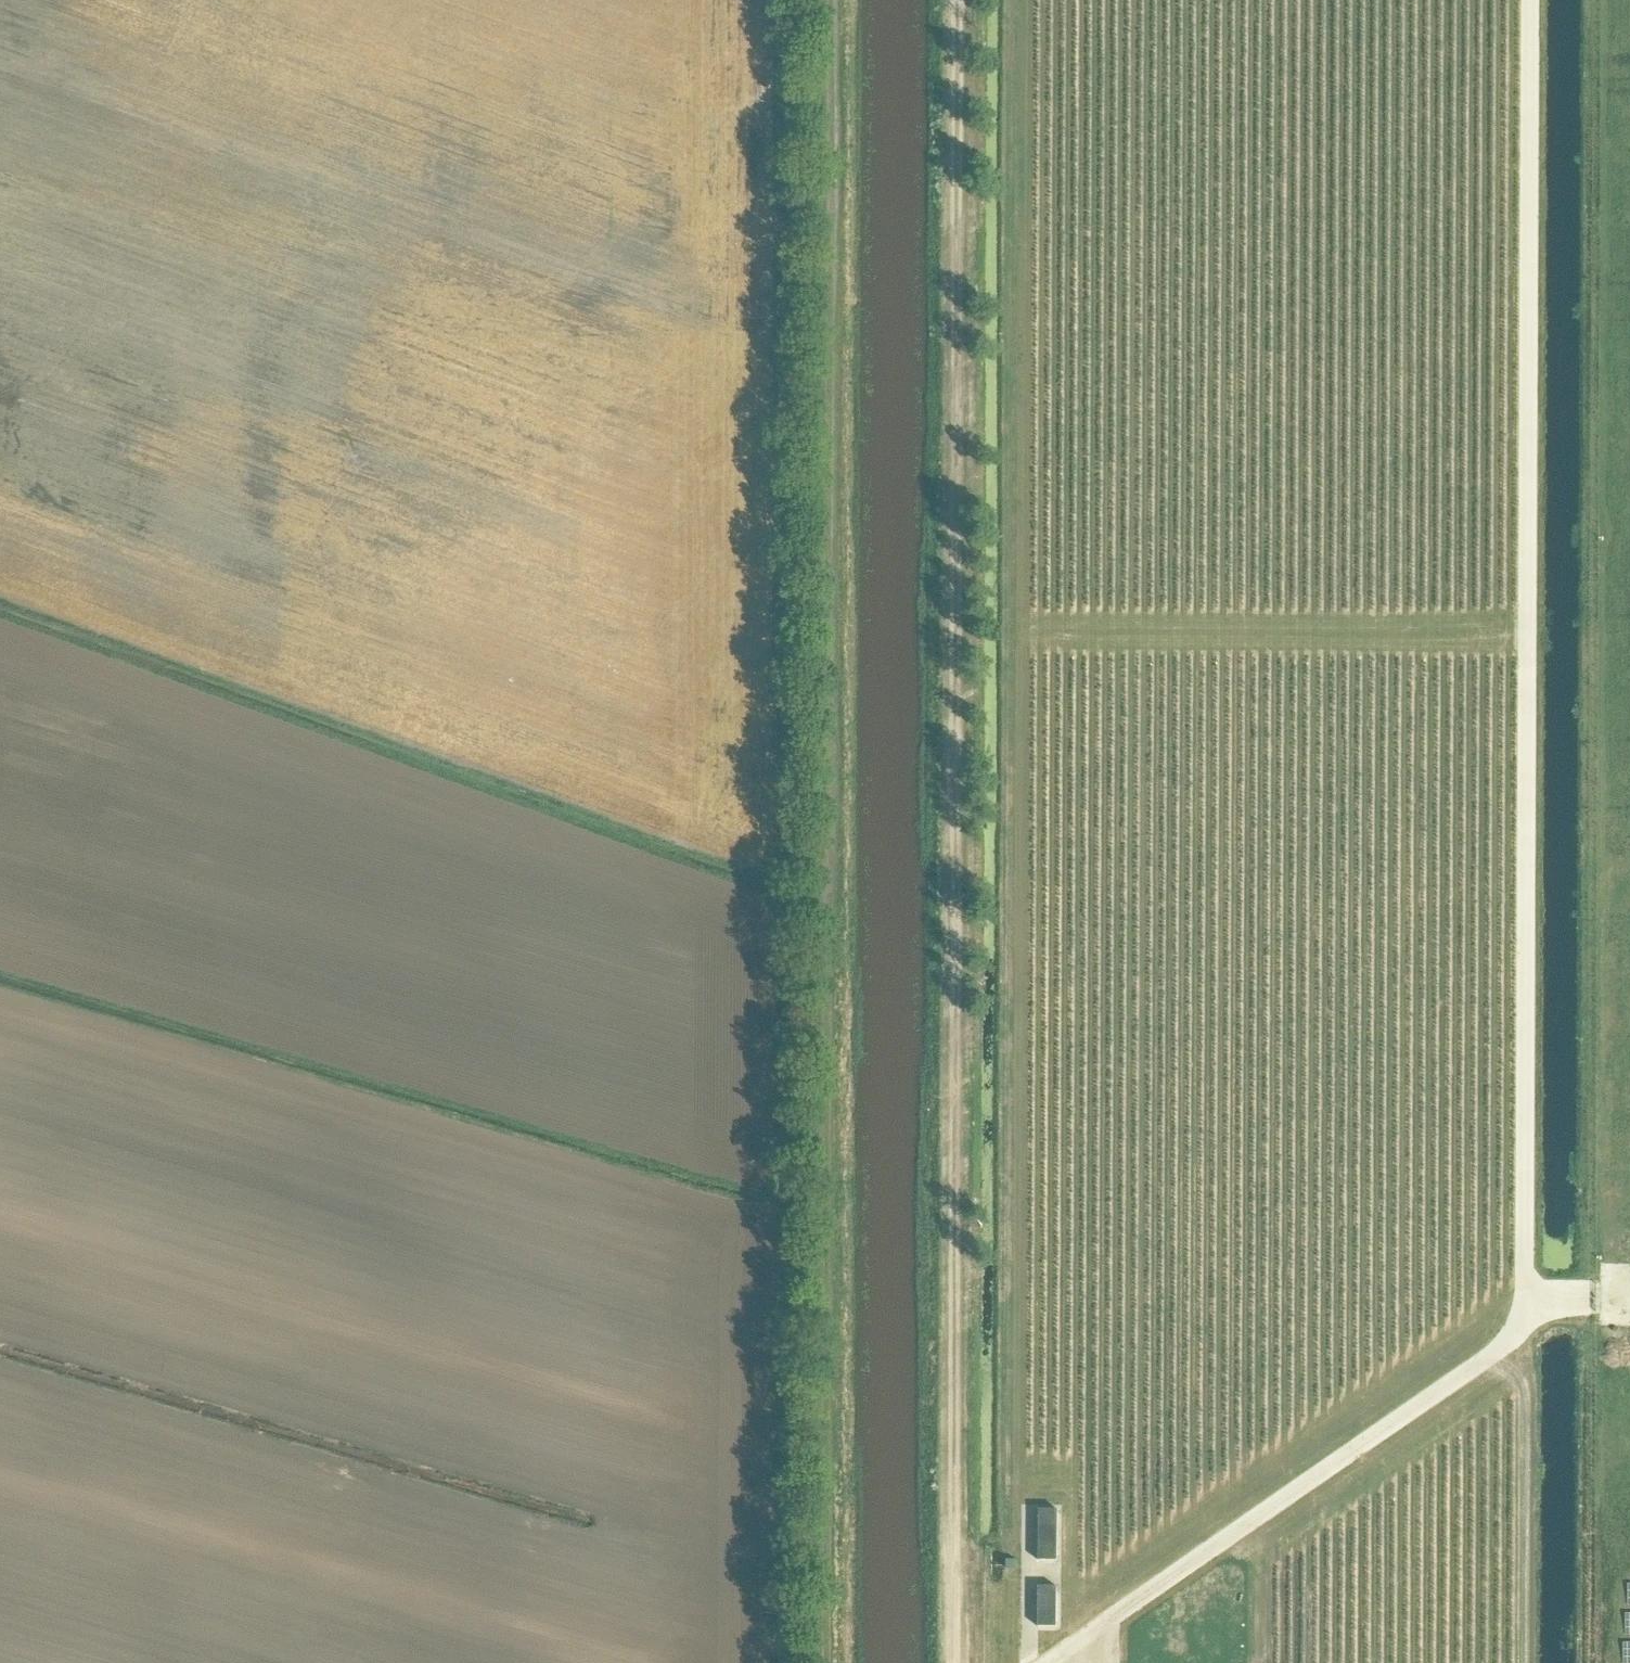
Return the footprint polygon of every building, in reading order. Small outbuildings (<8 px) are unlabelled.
[(1039,1561),(1057,1562),(1058,1511),(1039,1510),(1039,1561)] [(1057,1587),(1038,1587),(1038,1616),(1038,1627),(1056,1628),(1057,1604),(1057,1587)]
